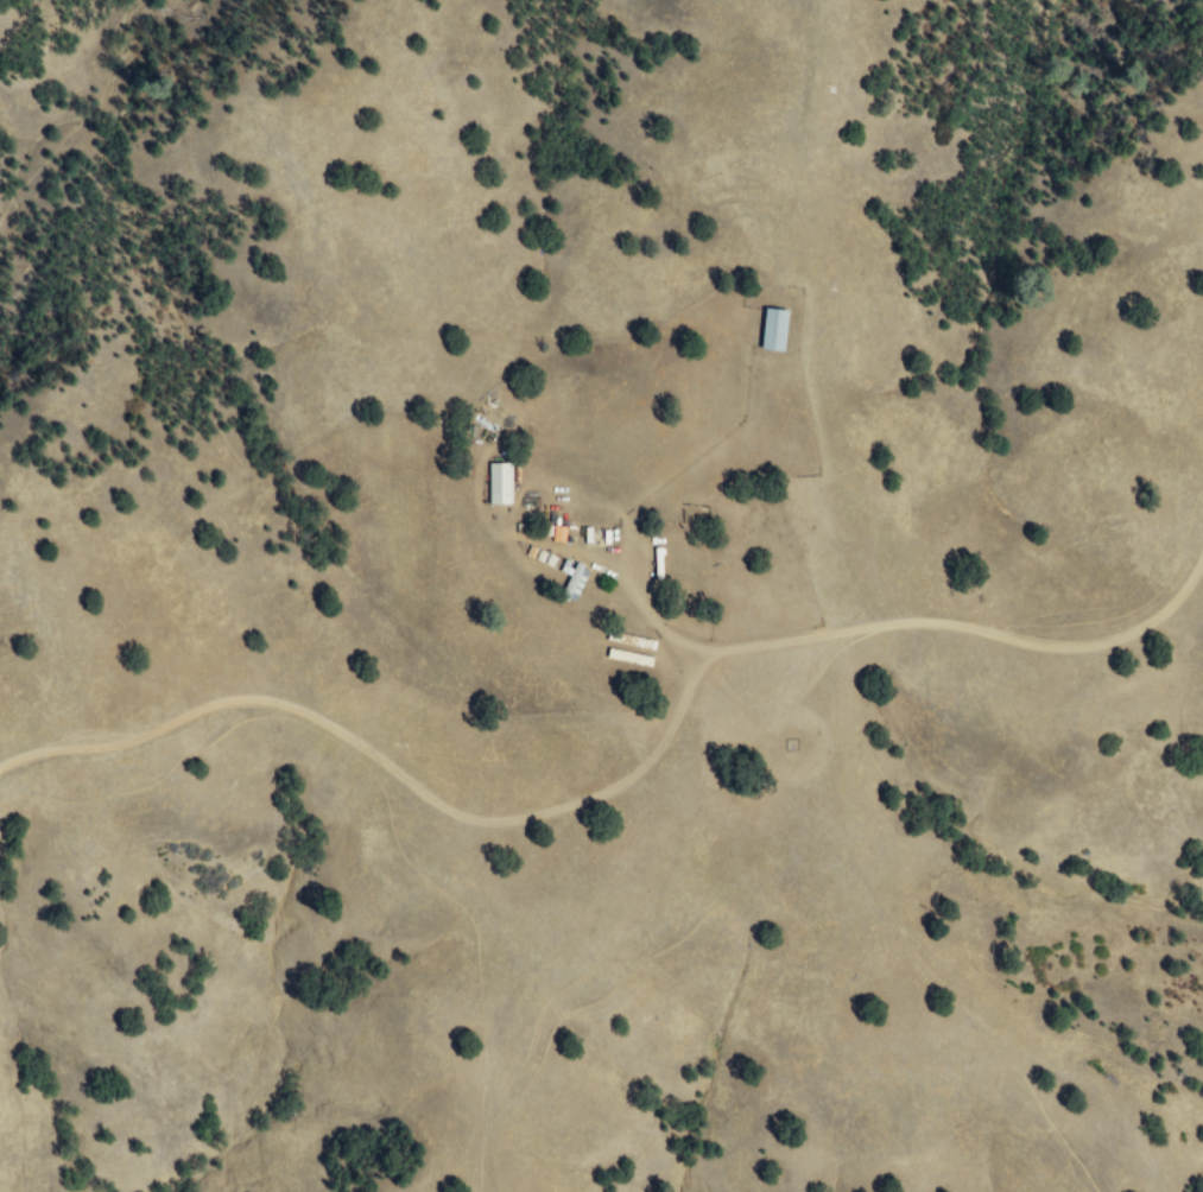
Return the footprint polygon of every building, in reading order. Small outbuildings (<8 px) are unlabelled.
[(763,348),(786,350),(790,308),(767,306),(763,348)] [(488,503),(513,502),(512,462),(488,462),(488,503)]
